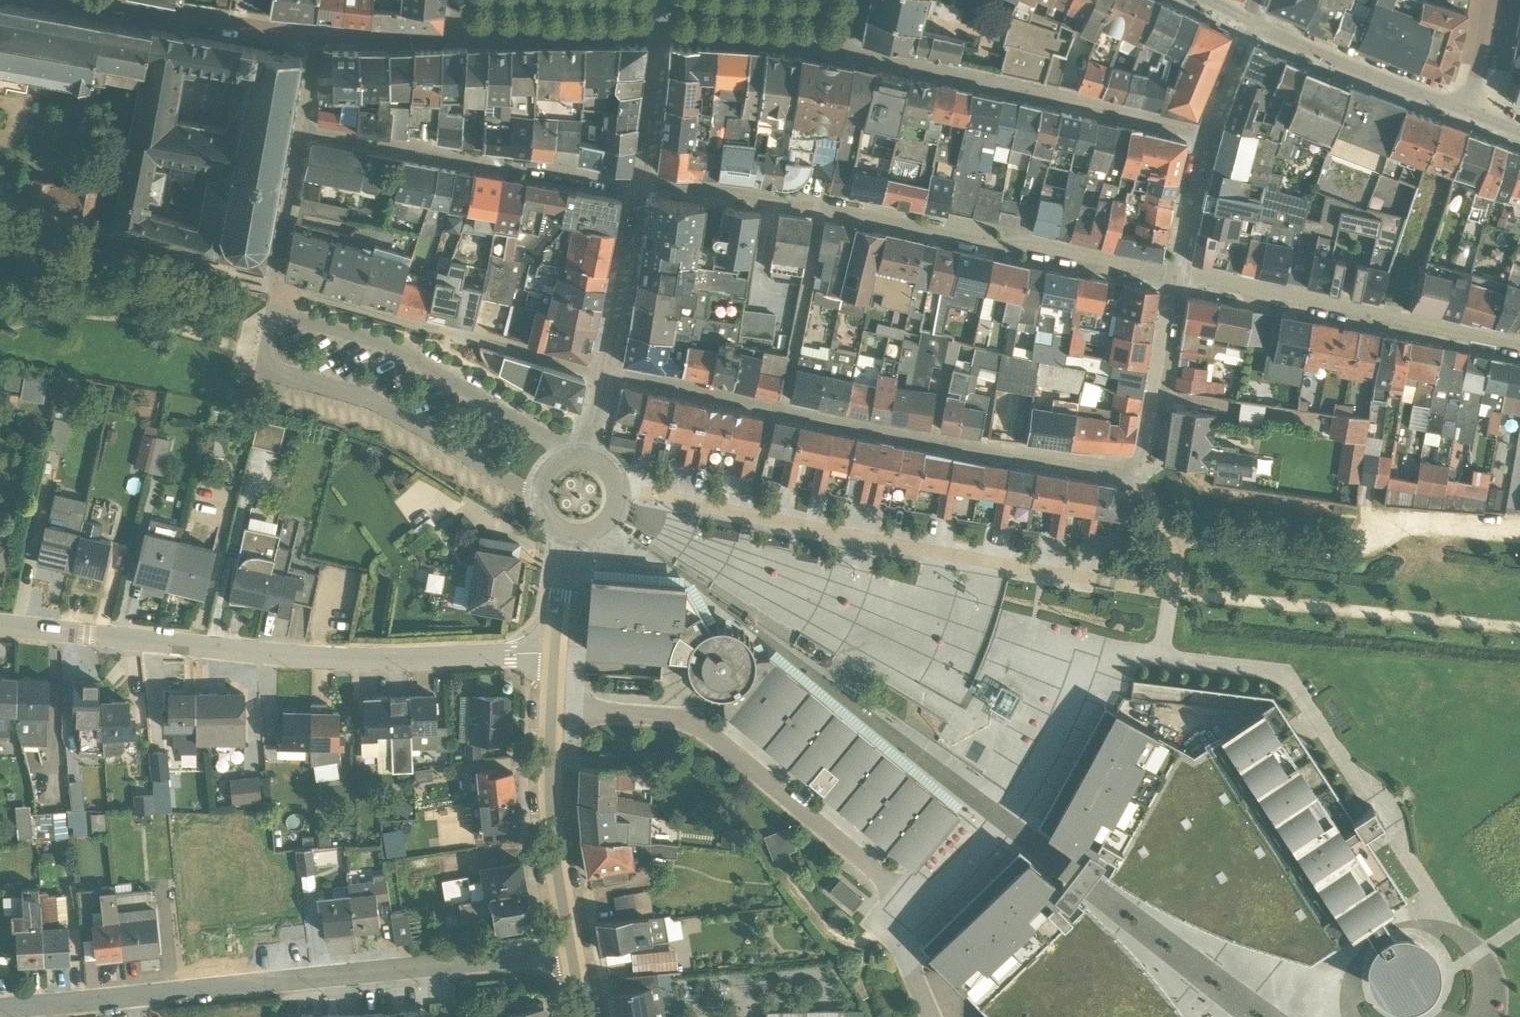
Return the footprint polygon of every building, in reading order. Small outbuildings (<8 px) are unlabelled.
[(149,25),(21,0),(0,0),(0,63),(90,80),(92,70),(139,79),(149,25)] [(315,14),(317,0),(269,0),(268,9),(288,11),(315,14)] [(341,16),(343,0),(317,0),(315,14),(341,16)] [(371,2),(371,0),(343,0),(341,16),(369,19),(371,2)] [(864,12),(919,25),(926,0),(866,0),(864,12)] [(1008,9),(1012,0),(996,0),(1008,9)] [(1008,9),(1027,14),(1030,5),(1024,3),(1025,0),(1012,0),(1008,9)] [(1059,16),(1066,0),(1047,0),(1043,10),(1059,16)] [(1074,22),(1078,24),(1089,0),(1066,0),(1059,16),(1074,22)] [(1078,24),(1074,22),(1071,30),(1092,40),(1096,34),(1109,0),(1089,0),(1078,24)] [(1096,34),(1116,44),(1132,0),(1109,0),(1096,34)] [(1157,0),(1132,0),(1116,44),(1135,51),(1157,0)] [(1149,61),(1154,63),(1178,7),(1163,0),(1157,0),(1135,51),(1134,54),(1149,61)] [(1262,3),(1282,11),(1286,0),(1263,0),(1262,3)] [(1301,19),(1310,0),(1286,0),(1282,11),(1301,19)] [(1329,31),(1342,0),(1310,0),(1301,19),(1329,31)] [(1329,31),(1343,37),(1355,8),(1363,11),(1368,0),(1346,0),(1342,0),(1329,31)] [(1343,37),(1370,47),(1374,36),(1383,40),(1382,44),(1386,46),(1383,52),(1416,65),(1430,19),(1415,13),(1418,0),(1368,0),(1363,11),(1355,8),(1343,37)] [(1460,22),(1464,8),(1466,0),(1418,0),(1415,13),(1430,19),(1460,22)] [(441,8),(371,2),(369,19),(439,23),(441,8)] [(1027,14),(1008,9),(1002,43),(1004,44),(997,68),(1042,78),(1050,48),(1063,51),(1071,30),(1074,22),(1059,16),(1043,10),(1030,5),(1027,14)] [(1149,61),(1139,100),(1157,104),(1163,75),(1171,77),(1196,15),(1178,7),(1154,63),(1149,61)] [(919,25),(864,12),(860,37),(912,50),(912,48),(918,51),(924,27),(919,25)] [(1228,30),(1196,15),(1171,77),(1163,75),(1157,104),(1194,112),(1228,30)] [(1516,16),(1514,30),(1516,31),(1515,39),(1512,39),(1512,41),(1519,42),(1519,16),(1516,16)] [(1460,22),(1430,19),(1416,65),(1445,74),(1450,56),(1455,57),(1456,53),(1454,53),(1458,41),(1456,41),(1462,23),(1460,22)] [(149,25),(139,79),(115,202),(111,224),(232,258),(222,248),(218,239),(215,227),(248,43),(149,25)] [(960,36),(924,27),(918,51),(925,51),(925,52),(954,59),(960,36)] [(1109,62),(1116,44),(1096,34),(1092,40),(1074,85),(1099,91),(1109,62)] [(715,43),(669,39),(667,67),(700,70),(699,74),(712,75),(715,43)] [(535,40),(510,41),(509,110),(511,110),(512,108),(532,109),(535,40)] [(583,41),(535,40),(532,109),(556,110),(581,113),(581,104),(583,41)] [(617,40),(583,41),(581,104),(595,104),(597,104),(596,82),(613,81),(617,40)] [(617,40),(613,81),(617,87),(638,87),(644,41),(617,40)] [(510,41),(487,42),(484,94),(499,94),(499,110),(509,110),(510,41)] [(487,42),(466,43),(464,93),(463,109),(460,141),(473,143),(476,124),(474,123),(475,111),(483,110),(484,94),(487,42)] [(1234,87),(1264,100),(1282,56),(1252,42),(1234,87)] [(262,246),(268,238),(300,57),(303,58),(304,54),(301,54),(301,52),(286,50),(287,48),(267,44),(267,46),(266,46),(248,43),(215,227),(218,239),(222,248),(232,258),(238,259),(246,257),(260,261),(262,246)] [(466,43),(441,45),(437,94),(447,93),(464,93),(466,43)] [(747,45),(715,43),(712,75),(708,108),(704,143),(701,172),(716,174),(722,135),(726,109),(739,111),(747,45)] [(441,45),(413,46),(410,91),(410,101),(408,126),(410,126),(411,127),(412,128),(414,128),(415,129),(416,129),(417,129),(418,130),(418,132),(424,132),(425,130),(426,130),(428,130),(430,130),(431,130),(432,129),(433,129),(435,129),(437,94),(441,45)] [(722,135),(751,139),(753,127),(763,47),(747,45),(739,111),(726,109),(722,135)] [(357,46),(322,46),(319,92),(333,94),(342,95),(358,95),(358,89),(357,46)] [(358,89),(388,90),(388,46),(357,46),(358,89)] [(413,46),(388,46),(388,90),(389,106),(391,107),(388,131),(407,133),(408,126),(410,101),(398,100),(398,90),(410,91),(413,46)] [(779,182),(783,155),(799,52),(763,47),(753,127),(766,128),(763,146),(758,180),(779,182)] [(1057,81),(1063,51),(1050,48),(1042,78),(1057,81)] [(812,148),(830,173),(835,147),(851,62),(799,52),(783,155),(803,158),(808,167),(809,164),(810,161),(811,157),(812,148)] [(1130,66),(1121,96),(1139,100),(1149,61),(1134,54),(1130,66)] [(1302,65),(1282,56),(1264,100),(1276,104),(1266,134),(1278,138),(1284,120),(1302,65)] [(871,66),(851,62),(835,147),(854,149),(858,134),(871,66)] [(1109,62),(1099,91),(1121,96),(1130,66),(1109,62)] [(1346,83),(1302,65),(1284,120),(1329,136),(1346,83)] [(908,74),(871,66),(858,134),(892,139),(908,74)] [(700,70),(667,67),(664,101),(708,108),(712,75),(699,74),(700,70)] [(1515,78),(1509,97),(1519,101),(1519,71),(1518,70),(1515,78)] [(892,139),(888,157),(928,168),(932,153),(935,135),(922,131),(934,80),(908,74),(892,139)] [(953,84),(934,80),(922,131),(935,135),(932,153),(946,155),(949,137),(943,135),(953,84)] [(601,102),(616,103),(617,87),(613,81),(596,82),(597,104),(601,104),(601,102)] [(1402,104),(1346,83),(1329,136),(1325,147),(1378,166),(1402,104)] [(960,135),(970,88),(953,84),(943,135),(949,137),(950,133),(960,135)] [(634,120),(638,87),(617,87),(616,103),(601,102),(601,104),(597,104),(595,104),(581,104),(581,113),(592,115),(601,116),(601,118),(634,120)] [(1260,114),(1264,100),(1234,87),(1228,105),(1260,114)] [(952,173),(978,179),(981,166),(974,164),(983,123),(993,125),(999,95),(970,88),(960,135),(955,157),(952,173)] [(358,95),(355,126),(388,131),(391,107),(389,106),(388,90),(358,89),(358,95)] [(435,137),(460,141),(463,109),(445,107),(445,104),(447,104),(447,93),(437,94),(435,129),(435,137)] [(355,126),(358,95),(342,95),(339,111),(317,108),(317,120),(355,126)] [(1007,156),(1017,99),(999,95),(993,125),(983,123),(974,164),(981,166),(988,168),(991,154),(1007,158),(1007,156)] [(1028,148),(1038,104),(1017,99),(1007,156),(1017,158),(1020,145),(1028,148)] [(708,108),(664,101),(660,136),(704,143),(708,108)] [(1046,159),(1058,108),(1038,104),(1028,148),(1024,166),(1026,167),(1026,168),(1035,170),(1038,160),(1046,161),(1046,159)] [(1437,117),(1402,104),(1378,166),(1377,168),(1395,175),(1403,153),(1422,161),(1436,118),(1437,117)] [(1267,116),(1260,114),(1228,105),(1222,123),(1262,133),(1267,116)] [(508,148),(528,150),(532,109),(512,108),(511,110),(508,148)] [(1068,165),(1071,146),(1078,113),(1058,108),(1046,159),(1068,165)] [(528,150),(552,153),(556,110),(532,109),(528,150)] [(473,143),(482,145),(483,110),(475,111),(474,123),(476,124),(473,143)] [(482,145),(508,148),(511,110),(509,110),(499,110),(483,110),(482,145)] [(578,135),(581,113),(556,110),(552,153),(575,157),(578,135)] [(578,135),(589,137),(592,115),(581,113),(578,135)] [(1088,149),(1095,117),(1078,113),(1071,146),(1088,149)] [(1101,176),(1114,121),(1095,117),(1088,149),(1084,167),(1078,198),(1088,201),(1092,185),(1098,186),(1101,176)] [(631,142),(634,120),(601,118),(599,139),(602,139),(631,142)] [(1464,128),(1436,118),(1422,161),(1449,170),(1464,128)] [(1325,147),(1329,136),(1284,120),(1278,138),(1274,150),(1288,154),(1288,153),(1291,153),(1295,141),(1324,151),(1325,147)] [(1119,168),(1128,125),(1114,121),(1101,176),(1116,180),(1119,168)] [(1274,150),(1278,138),(1266,134),(1262,133),(1222,123),(1210,167),(1265,180),(1268,166),(1269,167),(1274,150)] [(1133,172),(1142,128),(1128,125),(1119,168),(1133,172)] [(1142,128),(1133,172),(1141,174),(1142,171),(1174,178),(1184,138),(1142,128)] [(1490,137),(1464,128),(1449,170),(1467,176),(1462,190),(1464,190),(1459,206),(1466,208),(1490,137)] [(602,139),(599,139),(589,137),(578,135),(575,157),(598,162),(602,139)] [(759,169),(763,146),(750,144),(751,139),(722,135),(716,174),(726,175),(732,175),(737,175),(742,174),(746,173),(746,178),(751,179),(752,168),(759,169)] [(704,143),(660,136),(656,165),(701,172),(704,143)] [(1502,142),(1490,137),(1466,208),(1465,214),(1482,219),(1489,191),(1502,142)] [(322,176),(360,184),(365,149),(310,139),(303,172),(322,176)] [(628,167),(631,142),(602,139),(598,162),(628,167)] [(1517,148),(1502,142),(1489,191),(1502,196),(1517,148)] [(854,151),(854,149),(835,147),(830,173),(829,177),(830,177),(828,187),(845,190),(854,151)] [(1517,148),(1502,196),(1501,199),(1509,201),(1508,203),(1513,204),(1511,210),(1515,211),(1513,219),(1504,216),(1501,224),(1517,229),(1519,220),(1519,149),(1517,148)] [(845,190),(878,195),(888,157),(854,151),(845,190)] [(928,168),(921,205),(945,210),(945,208),(952,173),(955,157),(946,155),(932,153),(928,168)] [(806,171),(808,167),(803,158),(783,155),(779,182),(781,182),(786,182),(791,181),(795,179),(800,177),(803,173),(806,171)] [(429,200),(436,163),(401,156),(392,207),(398,208),(397,212),(416,216),(417,212),(423,213),(429,200)] [(921,205),(928,168),(888,157),(878,195),(921,205)] [(446,204),(454,166),(436,163),(429,200),(423,213),(417,227),(432,231),(438,202),(446,204)] [(1054,232),(1067,235),(1078,198),(1084,167),(1068,165),(1063,185),(1054,232)] [(462,222),(473,169),(454,166),(446,204),(441,224),(460,228),(462,222)] [(1293,224),(1299,225),(1303,214),(1309,195),(1277,186),(1281,170),(1269,167),(1268,166),(1265,180),(1260,198),(1256,215),(1270,218),(1293,224)] [(1265,180),(1210,167),(1206,186),(1237,193),(1260,198),(1265,180)] [(518,222),(525,179),(473,169),(462,222),(460,228),(457,236),(474,240),(475,225),(491,227),(487,247),(489,248),(512,254),(515,239),(518,222)] [(1141,174),(1133,172),(1131,181),(1171,190),(1174,178),(1142,171),(1141,174)] [(111,224),(115,202),(94,198),(97,184),(79,181),(79,185),(52,180),(53,176),(32,172),(28,194),(111,224)] [(322,176),(303,172),(300,192),(301,193),(298,206),(345,215),(347,202),(318,196),(322,176)] [(952,173),(945,208),(971,213),(977,181),(978,179),(952,173)] [(1084,239),(1098,242),(1103,223),(1110,192),(1112,185),(1115,185),(1116,180),(1101,176),(1098,186),(1094,203),(1084,239)] [(1030,226),(1054,232),(1063,185),(1041,178),(1036,201),(1030,226)] [(559,218),(566,186),(525,179),(518,222),(545,227),(548,215),(559,218)] [(977,181),(971,213),(996,218),(1001,191),(1001,187),(977,181)] [(1171,190),(1131,181),(1129,189),(1126,189),(1124,196),(1169,202),(1171,190)] [(565,219),(612,227),(616,201),(608,200),(609,194),(566,186),(559,218),(548,215),(545,227),(556,229),(565,219)] [(1237,193),(1206,186),(1202,203),(1232,210),(1237,193)] [(1315,230),(1311,248),(1304,281),(1335,288),(1341,255),(1329,253),(1336,221),(1373,230),(1367,260),(1353,258),(1347,291),(1377,298),(1403,213),(1364,203),(1364,205),(1323,190),(1317,217),(1303,214),(1299,225),(1315,230)] [(1001,191),(996,218),(996,219),(1012,222),(1018,197),(1006,194),(1006,192),(1001,191)] [(1103,223),(1117,226),(1123,201),(1124,196),(1110,192),(1103,223)] [(643,224),(698,232),(703,200),(648,193),(643,224)] [(1232,210),(1256,215),(1260,198),(1237,193),(1232,210)] [(1169,202),(1124,196),(1123,201),(1135,203),(1134,209),(1123,207),(1121,216),(1132,218),(1131,229),(1131,231),(1135,232),(1163,238),(1169,202)] [(1036,201),(1018,197),(1012,222),(1030,226),(1036,201)] [(1067,235),(1084,239),(1094,203),(1088,201),(1078,198),(1067,235)] [(1508,203),(1509,201),(1501,199),(1494,222),(1501,224),(1504,216),(1508,203)] [(708,241),(697,239),(698,232),(643,224),(639,256),(734,268),(734,271),(747,273),(758,208),(738,205),(721,203),(716,228),(714,229),(713,229),(712,230),(711,231),(711,232),(711,234),(711,235),(712,237),(708,241)] [(1232,210),(1202,203),(1196,227),(1226,233),(1219,265),(1238,268),(1256,215),(1232,210)] [(768,264),(800,270),(809,215),(777,210),(768,264)] [(1256,215),(1238,268),(1254,272),(1270,218),(1256,215)] [(286,272),(320,282),(333,236),(336,228),(294,216),(284,268),(286,272)] [(813,286),(825,289),(840,221),(823,217),(810,286),(813,286)] [(1270,218),(1254,272),(1282,277),(1289,243),(1293,224),(1270,218)] [(605,268),(612,227),(565,219),(556,229),(545,242),(539,256),(605,268)] [(1517,229),(1512,247),(1519,250),(1519,220),(1517,229)] [(840,221),(825,289),(838,291),(854,224),(852,224),(852,225),(841,223),(842,222),(840,221)] [(1112,245),(1117,226),(1103,223),(1098,242),(1112,245)] [(867,298),(870,287),(883,230),(854,224),(838,291),(840,292),(864,297),(867,298)] [(1112,245),(1131,249),(1135,232),(1131,231),(1131,229),(1117,226),(1112,245)] [(545,242),(556,229),(545,227),(530,242),(515,239),(512,254),(489,248),(486,274),(480,292),(510,299),(514,282),(523,284),(528,257),(538,259),(539,256),(545,242)] [(1190,259),(1219,265),(1226,233),(1196,227),(1190,259)] [(870,287),(881,290),(895,233),(883,230),(870,287)] [(1160,255),(1163,238),(1135,232),(1131,249),(1160,255)] [(878,301),(892,304),(907,236),(895,233),(881,290),(878,301)] [(333,236),(320,282),(359,294),(372,247),(333,236)] [(907,308),(920,239),(907,236),(892,304),(907,308)] [(923,305),(934,242),(920,239),(907,308),(906,312),(920,315),(923,305)] [(372,247),(359,294),(395,305),(407,265),(410,251),(374,240),(372,247)] [(949,290),(957,247),(934,242),(923,305),(933,307),(930,329),(941,331),(949,290)] [(1311,248),(1289,243),(1282,277),(1304,281),(1311,248)] [(435,263),(446,267),(452,251),(441,247),(435,263)] [(977,312),(990,254),(957,247),(949,290),(961,292),(957,307),(977,312)] [(1016,314),(1026,262),(990,254),(977,312),(971,342),(974,342),(1000,348),(1009,350),(1011,342),(1012,333),(989,328),(991,316),(1015,320),(1016,314)] [(603,283),(605,268),(539,256),(538,259),(534,268),(603,283)] [(734,268),(639,256),(636,275),(696,284),(729,289),(729,292),(744,294),(747,273),(734,271),(734,268)] [(1436,312),(1450,263),(1424,256),(1407,305),(1436,312)] [(1502,324),(1519,288),(1519,287),(1519,262),(1509,256),(1503,279),(1491,321),(1502,324)] [(599,302),(603,283),(534,268),(538,259),(528,257),(523,284),(550,290),(599,302)] [(418,269),(434,274),(436,265),(430,263),(420,261),(418,269)] [(1036,310),(1043,266),(1026,262),(1016,314),(1025,316),(1023,327),(1033,329),(1036,310)] [(1437,311),(1456,316),(1469,268),(1450,263),(1436,312),(1437,313),(1437,311)] [(407,265),(395,305),(426,313),(434,274),(418,269),(407,265)] [(1068,322),(1071,301),(1075,272),(1043,266),(1036,310),(1053,313),(1049,339),(1032,337),(1031,345),(1029,354),(1037,355),(1062,360),(1064,348),(1068,322)] [(1491,321),(1503,279),(1469,268),(1456,316),(1458,316),(1460,307),(1469,309),(1467,316),(1477,319),(1478,317),(1491,321)] [(1100,306),(1102,293),(1104,277),(1075,272),(1071,301),(1100,306)] [(696,284),(636,275),(633,298),(678,310),(680,297),(693,299),(696,284)] [(1110,307),(1151,315),(1156,287),(1121,280),(1119,291),(1112,295),(1110,307)] [(838,303),(840,292),(838,291),(825,289),(813,286),(810,298),(838,303)] [(1514,328),(1519,317),(1519,289),(1519,288),(1502,324),(1514,328)] [(595,320),(599,302),(550,290),(545,307),(550,309),(559,311),(595,320)] [(864,297),(840,292),(838,303),(861,309),(864,297)] [(1148,335),(1151,315),(1110,307),(1112,295),(1102,293),(1100,306),(1071,301),(1068,322),(1148,335)] [(1197,315),(1199,296),(1185,294),(1177,355),(1186,356),(1187,355),(1193,355),(1194,352),(1200,321),(1197,315)] [(1221,358),(1240,361),(1243,345),(1211,340),(1212,332),(1216,299),(1199,296),(1197,315),(1200,321),(1194,352),(1221,355),(1221,358)] [(678,310),(633,298),(628,329),(658,335),(686,339),(688,332),(717,337),(723,338),(723,335),(733,337),(737,338),(738,330),(740,319),(678,310)] [(1233,303),(1216,299),(1212,332),(1226,335),(1233,303)] [(1233,303),(1226,335),(1244,339),(1249,306),(1233,303)] [(542,343),(547,323),(550,309),(545,307),(534,305),(526,338),(542,343)] [(740,319),(738,330),(773,335),(775,308),(742,305),(740,319)] [(1249,306),(1244,339),(1262,341),(1267,310),(1249,306)] [(1460,307),(1458,316),(1456,316),(1456,317),(1466,319),(1467,316),(1469,309),(1460,307)] [(559,311),(550,309),(547,323),(555,325),(559,311)] [(588,353),(595,320),(559,311),(555,325),(547,323),(542,343),(585,355),(588,353)] [(1309,318),(1278,312),(1270,351),(1264,349),(1259,373),(1298,381),(1301,363),(1309,318)] [(1334,323),(1309,318),(1301,363),(1314,366),(1316,359),(1327,361),(1334,326),(1334,323)] [(1144,362),(1148,335),(1068,322),(1064,348),(1080,350),(1083,336),(1104,340),(1101,355),(1144,362)] [(1344,325),(1341,328),(1334,326),(1327,361),(1337,363),(1336,370),(1348,373),(1353,352),(1356,350),(1354,345),(1357,328),(1344,325)] [(913,367),(903,419),(928,423),(934,387),(926,386),(931,361),(941,364),(947,331),(941,331),(930,329),(920,327),(917,344),(913,367)] [(1379,332),(1357,328),(1354,345),(1356,350),(1353,352),(1348,373),(1372,377),(1379,332)] [(652,365),(658,335),(628,329),(623,360),(652,365)] [(947,331),(941,364),(950,366),(939,425),(956,428),(971,357),(961,356),(959,366),(952,365),(958,338),(950,336),(951,332),(947,331)] [(686,339),(680,371),(709,377),(717,337),(688,332),(686,339)] [(1395,335),(1379,332),(1372,377),(1369,394),(1373,395),(1373,399),(1385,400),(1386,392),(1395,335)] [(837,335),(831,334),(828,345),(815,402),(829,405),(837,369),(843,345),(836,343),(837,335)] [(658,335),(652,365),(680,371),(686,339),(658,335)] [(717,337),(709,377),(730,382),(738,348),(731,346),(733,337),(723,335),(723,338),(717,337)] [(1408,337),(1395,335),(1386,392),(1399,393),(1400,388),(1401,380),(1408,337)] [(1422,340),(1408,337),(1401,380),(1415,383),(1422,340)] [(1422,340),(1415,383),(1431,385),(1439,344),(1422,340)] [(816,353),(798,349),(788,396),(815,402),(828,345),(819,342),(816,353)] [(974,342),(971,357),(956,428),(979,432),(987,391),(972,388),(978,362),(997,367),(1000,348),(974,342)] [(1031,345),(1011,342),(1009,350),(1029,354),(1031,345)] [(1439,344),(1431,385),(1430,394),(1421,438),(1436,441),(1439,428),(1453,347),(1439,344)] [(533,389),(577,403),(583,375),(483,345),(499,371),(533,389)] [(856,348),(843,345),(837,369),(829,405),(843,408),(856,349),(856,348)] [(738,348),(730,382),(753,387),(760,350),(739,346),(738,348)] [(760,350),(753,387),(777,393),(785,351),(761,346),(760,350)] [(1465,349),(1453,347),(1439,428),(1451,430),(1453,421),(1465,349)] [(1033,381),(1037,355),(1029,354),(1009,350),(1000,348),(997,367),(994,384),(1031,390),(1033,381)] [(1138,391),(1144,362),(1101,355),(1080,350),(1064,348),(1062,360),(1084,364),(1108,371),(1106,384),(1113,386),(1138,391)] [(881,354),(856,349),(843,408),(868,413),(881,354)] [(1488,354),(1465,349),(1453,421),(1459,422),(1456,437),(1471,440),(1477,410),(1488,355),(1488,354)] [(882,351),(881,354),(868,413),(888,417),(895,372),(890,370),(894,354),(882,351)] [(1084,364),(1062,360),(1037,355),(1033,381),(1079,390),(1082,376),(1084,364)] [(1186,363),(1180,362),(1179,373),(1205,376),(1207,357),(1193,355),(1187,355),(1186,356),(1186,363)] [(1507,358),(1488,355),(1477,410),(1486,412),(1483,428),(1494,429),(1499,407),(1507,358)] [(1507,358),(1499,407),(1519,410),(1519,409),(1519,361),(1507,358)] [(895,372),(888,417),(903,419),(913,367),(897,364),(895,372)] [(20,395),(43,399),(47,376),(24,372),(20,395)] [(1205,376),(1179,373),(1174,373),(1172,389),(1220,393),(1221,378),(1205,376)] [(1093,403),(1097,380),(1082,376),(1079,390),(1077,400),(1093,403)] [(1413,391),(1415,383),(1401,380),(1400,388),(1410,390),(1413,391)] [(639,420),(646,389),(620,382),(613,413),(639,420)] [(1415,383),(1413,391),(1430,394),(1431,385),(1415,383)] [(1135,409),(1138,391),(1113,386),(1109,404),(1110,404),(1135,409)] [(665,438),(674,395),(646,389),(639,420),(635,437),(632,450),(646,453),(650,435),(665,438)] [(690,463),(701,401),(674,395),(665,438),(679,441),(676,460),(690,463)] [(1235,421),(1260,425),(1263,401),(1238,398),(1235,421)] [(1339,410),(1342,399),(1332,398),(1331,409),(1339,410)] [(1339,410),(1351,412),(1352,400),(1342,399),(1339,410)] [(1101,446),(1110,404),(1109,404),(1093,403),(1077,400),(1075,409),(1068,444),(1101,446)] [(721,450),(729,407),(701,401),(690,463),(703,465),(707,447),(721,450)] [(1023,438),(1068,444),(1075,409),(1030,401),(1023,438)] [(47,445),(63,449),(70,418),(67,417),(70,405),(56,402),(55,414),(53,414),(47,445)] [(1128,448),(1135,409),(1110,404),(1101,446),(1128,448)] [(1215,412),(1170,405),(1162,459),(1205,465),(1205,467),(1213,469),(1212,479),(1237,482),(1240,468),(1248,469),(1250,449),(1236,447),(1236,442),(1210,439),(1214,417),(1215,412)] [(748,475),(761,414),(729,407),(721,450),(733,453),(730,471),(748,475)] [(1334,474),(1357,478),(1365,432),(1368,414),(1351,412),(1339,410),(1331,409),(1327,433),(1341,435),(1340,440),(1334,474)] [(285,423),(258,416),(251,442),(278,449),(285,423)] [(774,417),(773,419),(765,455),(784,460),(790,461),(798,423),(774,417)] [(798,423),(790,461),(797,463),(814,466),(821,468),(829,429),(798,423)] [(855,435),(829,429),(821,468),(828,469),(846,473),(855,435)] [(134,463),(147,466),(155,434),(142,431),(134,463)] [(610,431),(607,445),(632,450),(635,437),(610,431)] [(147,466),(146,468),(162,471),(171,437),(155,432),(155,434),(147,466)] [(1365,432),(1357,478),(1372,482),(1377,451),(1380,435),(1365,432)] [(878,439),(855,435),(846,473),(856,476),(851,497),(864,500),(878,439)] [(900,443),(878,439),(864,500),(877,503),(882,481),(891,485),(900,443)] [(923,448),(900,443),(891,485),(904,488),(902,496),(914,498),(915,490),(923,448)] [(952,454),(923,448),(915,490),(937,494),(944,495),(952,454)] [(1377,451),(1372,482),(1384,484),(1386,471),(1389,453),(1377,451)] [(944,495),(951,497),(974,501),(981,459),(952,454),(944,495)] [(1418,457),(1414,476),(1409,503),(1425,504),(1433,459),(1418,457)] [(981,459),(974,501),(994,503),(1001,504),(1007,464),(981,459)] [(1446,461),(1433,459),(1425,504),(1439,505),(1444,474),(1446,461)] [(792,484),(797,463),(790,461),(784,460),(779,481),(792,484)] [(1035,469),(1007,464),(1001,504),(1008,507),(1028,509),(1035,469)] [(1468,478),(1463,477),(1457,506),(1480,508),(1488,468),(1470,465),(1468,478)] [(821,468),(814,466),(810,488),(823,492),(828,469),(821,468)] [(1035,469),(1028,509),(1050,513),(1057,515),(1064,475),(1035,469)] [(1386,471),(1384,484),(1381,501),(1396,502),(1401,474),(1386,471)] [(1414,476),(1401,474),(1396,502),(1409,503),(1414,476)] [(1463,477),(1444,474),(1439,505),(1457,506),(1463,477)] [(1057,515),(1065,515),(1082,517),(1090,516),(1095,479),(1064,475),(1057,515)] [(1112,482),(1095,479),(1090,516),(1096,517),(1117,521),(1122,494),(1112,482)] [(1484,502),(1497,504),(1500,485),(1487,483),(1484,502)] [(38,557),(70,565),(83,516),(88,495),(66,489),(61,510),(69,512),(66,524),(46,519),(38,557)] [(948,517),(951,497),(944,495),(937,494),(934,514),(948,517)] [(1005,526),(1008,507),(1001,504),(994,503),(992,513),(991,523),(1005,526)] [(1057,515),(1050,513),(1048,530),(1061,532),(1065,515),(1057,515)] [(134,575),(168,583),(179,535),(183,523),(149,514),(134,575)] [(429,514),(413,526),(418,534),(434,520),(429,514)] [(83,516),(70,565),(102,572),(110,537),(99,534),(102,520),(83,516)] [(1092,536),(1096,517),(1090,516),(1082,517),(1080,535),(1092,536)] [(257,599),(263,601),(277,541),(280,531),(244,523),(228,593),(228,598),(256,601),(257,599)] [(212,544),(179,535),(168,583),(204,592),(216,545),(212,544)] [(1,585),(8,540),(3,539),(0,539),(0,585),(1,585)] [(277,541),(263,601),(289,607),(293,588),(299,589),(302,574),(302,568),(286,564),(291,544),(277,541)] [(514,572),(517,552),(476,545),(467,602),(504,609),(508,609),(511,590),(507,589),(510,572),(514,572)] [(425,586),(441,589),(444,570),(428,568),(425,586)] [(642,649),(683,580),(591,572),(585,644),(642,649)] [(708,623),(683,580),(642,649),(685,652),(685,656),(683,656),(684,658),(686,658),(687,663),(684,664),(685,665),(687,665),(689,669),(687,670),(688,672),(690,671),(693,675),(691,677),(692,678),(694,677),(697,680),(696,682),(697,683),(699,681),(703,684),(702,686),(703,687),(704,685),(709,687),(708,689),(710,690),(711,687),(715,688),(715,691),(717,691),(717,689),(722,689),(724,703),(739,716),(783,663),(767,651),(753,652),(752,647),(754,646),(754,645),(751,645),(749,640),(752,639),(751,638),(749,639),(746,635),(748,633),(747,632),(745,633),(741,630),(743,628),(741,627),(740,629),(736,626),(737,624),(735,623),(734,625),(730,623),(730,621),(729,620),(728,622),(723,622),(723,619),(721,619),(721,621),(716,621),(716,619),(714,619),(715,622),(708,623)] [(783,663),(739,716),(764,736),(807,684),(781,667),(783,664),(783,663)] [(16,712),(18,674),(0,673),(0,729),(8,729),(9,712),(16,712)] [(18,674),(16,712),(16,721),(22,745),(38,746),(38,740),(46,740),(47,712),(48,712),(49,675),(18,674)] [(102,724),(101,712),(98,712),(99,677),(72,675),(71,723),(102,724)] [(509,678),(507,677),(506,677),(504,678),(503,679),(502,680),(501,682),(502,684),(502,686),(504,687),(506,687),(507,687),(509,687),(510,686),(511,684),(512,682),(511,680),(511,679),(509,678)] [(1020,692),(999,681),(994,691),(988,702),(992,704),(1004,711),(1009,714),(1020,692)] [(807,684),(764,736),(788,757),(832,704),(806,688),(809,685),(807,684)] [(177,748),(195,748),(195,738),(195,689),(195,687),(167,688),(167,704),(162,705),(163,726),(173,726),(173,742),(177,742),(177,748)] [(195,689),(195,738),(215,738),(215,742),(219,746),(228,746),(233,741),(233,738),(243,738),(243,689),(195,689)] [(408,691),(410,745),(435,743),(435,746),(447,746),(446,722),(436,723),(433,690),(408,691)] [(388,692),(391,767),(411,766),(410,745),(408,691),(388,692)] [(509,728),(510,703),(507,703),(507,692),(470,691),(470,692),(470,736),(470,738),(464,737),(463,754),(479,754),(480,736),(506,737),(506,728),(509,728)] [(377,767),(391,767),(388,692),(363,693),(364,724),(359,725),(358,734),(360,734),(361,751),(376,750),(377,767)] [(470,736),(470,692),(459,693),(458,735),(470,736)] [(100,697),(101,712),(102,724),(104,750),(120,749),(124,745),(123,733),(135,732),(134,712),(130,712),(128,695),(100,697)] [(1273,696),(1191,750),(1127,715),(1102,701),(1035,821),(1053,834),(1075,850),(1064,864),(1055,876),(1070,889),(1080,876),(1090,859),(1104,869),(1103,870),(1126,885),(1153,900),(1170,908),(1185,916),(1199,922),(1215,929),(1231,935),(1307,959),(1361,923),(1377,946),(1374,950),(1375,951),(1374,954),(1373,957),(1373,959),(1373,962),(1373,965),(1374,970),(1375,973),(1376,976),(1378,978),(1380,981),(1383,983),(1385,985),(1388,986),(1391,987),(1394,988),(1396,989),(1399,989),(1402,989),(1406,988),(1409,987),(1411,986),(1413,985),(1416,983),(1417,982),(1419,980),(1421,978),(1423,975),(1424,973),(1424,971),(1425,968),(1426,964),(1426,960),(1425,956),(1424,954),(1423,951),(1421,947),(1420,945),(1418,943),(1416,941),(1414,940),(1411,938),(1408,937),(1405,936),(1402,936),(1399,936),(1398,935),(1394,935),(1379,912),(1404,895),(1362,830),(1381,818),(1370,801),(1351,813),(1273,696)] [(832,704),(788,757),(813,777),(856,725),(830,708),(833,705),(832,704)] [(1004,711),(992,704),(988,711),(1000,718),(1004,711)] [(304,753),(304,752),(310,751),(310,706),(280,705),(280,724),(274,724),(274,743),(276,743),(276,752),(304,753)] [(310,751),(310,760),(339,755),(337,743),(343,743),(343,727),(338,727),(338,706),(310,706),(310,751)] [(856,725),(813,777),(837,797),(881,745),(855,728),(857,725),(856,725)] [(881,745),(837,797),(862,818),(906,766),(905,765),(879,749),(882,746),(881,745)] [(150,774),(169,773),(167,746),(148,748),(150,774)] [(578,762),(577,796),(650,809),(656,810),(658,800),(615,791),(616,780),(650,781),(650,765),(578,762)] [(430,764),(413,765),(414,777),(431,775),(430,764)] [(514,795),(513,783),(514,778),(514,777),(514,776),(514,775),(514,773),(513,772),(513,771),(511,769),(511,767),(494,768),(494,764),(475,766),(476,781),(470,782),(472,798),(514,795)] [(906,766),(862,818),(887,838),(930,786),(904,770),(907,767),(906,766)] [(231,799),(261,796),(258,771),(230,775),(231,799)] [(930,786),(887,838),(911,859),(955,806),(929,790),(931,787),(930,786)] [(126,810),(154,809),(152,790),(133,791),(134,802),(125,802),(126,810)] [(516,821),(515,808),(516,807),(517,806),(517,804),(517,803),(517,801),(517,799),(516,797),(515,796),(514,795),(472,798),(470,798),(473,830),(500,828),(500,822),(516,821)] [(650,809),(577,796),(580,832),(649,838),(650,809)] [(31,835),(35,836),(35,826),(30,826),(29,801),(15,802),(17,835),(31,834),(31,835)] [(86,805),(66,805),(66,806),(67,824),(72,824),(73,830),(87,830),(86,805)] [(35,826),(35,836),(68,833),(67,824),(66,806),(34,808),(35,826)] [(90,810),(90,830),(106,830),(105,810),(90,810)] [(405,849),(401,824),(381,828),(386,852),(405,849)] [(771,855),(794,846),(785,824),(762,833),(771,855)] [(649,838),(580,832),(587,868),(603,865),(605,872),(626,867),(625,864),(652,857),(652,851),(674,853),(676,841),(649,838)] [(312,844),(294,846),(298,871),(315,869),(312,844)] [(978,1003),(1081,898),(1070,889),(1055,876),(1017,845),(918,940),(978,1003)] [(341,847),(314,851),(316,863),(343,859),(341,847)] [(490,889),(524,886),(519,856),(505,858),(505,854),(477,858),(480,875),(482,891),(490,889)] [(348,882),(353,926),(379,923),(376,895),(388,894),(384,869),(372,871),(372,876),(347,879),(348,882)] [(457,896),(482,891),(480,875),(469,877),(468,871),(441,876),(444,898),(457,896)] [(828,886),(851,906),(861,894),(837,874),(828,886)] [(115,879),(123,951),(139,949),(139,946),(157,944),(152,883),(131,886),(130,878),(115,879)] [(95,954),(95,955),(123,951),(115,879),(98,882),(101,906),(91,907),(93,934),(95,954)] [(39,887),(38,881),(20,882),(21,891),(2,892),(3,909),(11,909),(12,925),(16,924),(18,962),(43,961),(39,887)] [(322,911),(323,923),(325,929),(353,926),(348,882),(317,885),(318,892),(316,892),(317,912),(322,911)] [(616,915),(651,912),(648,885),(612,892),(616,915)] [(48,890),(48,886),(39,887),(43,961),(70,959),(65,890),(48,890)] [(525,913),(529,912),(524,886),(490,889),(482,891),(457,896),(460,917),(493,911),(496,927),(526,922),(525,913)] [(1174,998),(1149,966),(1131,946),(1114,927),(1082,897),(1081,898),(978,1003),(985,1009),(984,1016),(1187,1016),(1174,998)] [(406,905),(390,908),(394,940),(411,938),(406,905)] [(628,942),(667,935),(663,910),(651,912),(616,915),(595,917),(601,946),(604,946),(628,942)] [(663,910),(667,935),(675,933),(671,910),(663,910)] [(84,955),(95,954),(93,934),(82,935),(84,955)] [(628,942),(604,946),(606,959),(630,955),(628,942)] [(630,955),(631,970),(656,968),(677,967),(675,945),(629,949),(630,955)] [(614,1016),(665,1016),(656,968),(631,970),(619,971),(621,986),(609,989),(614,1016)] [(542,997),(528,999),(529,1004),(505,1009),(506,1016),(545,1016),(542,997)] [(360,1016),(430,1016),(429,1006),(360,1009),(360,1016)] [(765,1016),(861,1016),(861,1006),(765,1007),(765,1016)] [(323,1009),(322,1009),(322,1010),(311,1010),(311,1009),(300,1009),(300,1016),(323,1016),(323,1009)] [(323,1016),(360,1016),(360,1009),(337,1010),(337,1009),(327,1009),(323,1009),(323,1016)]
